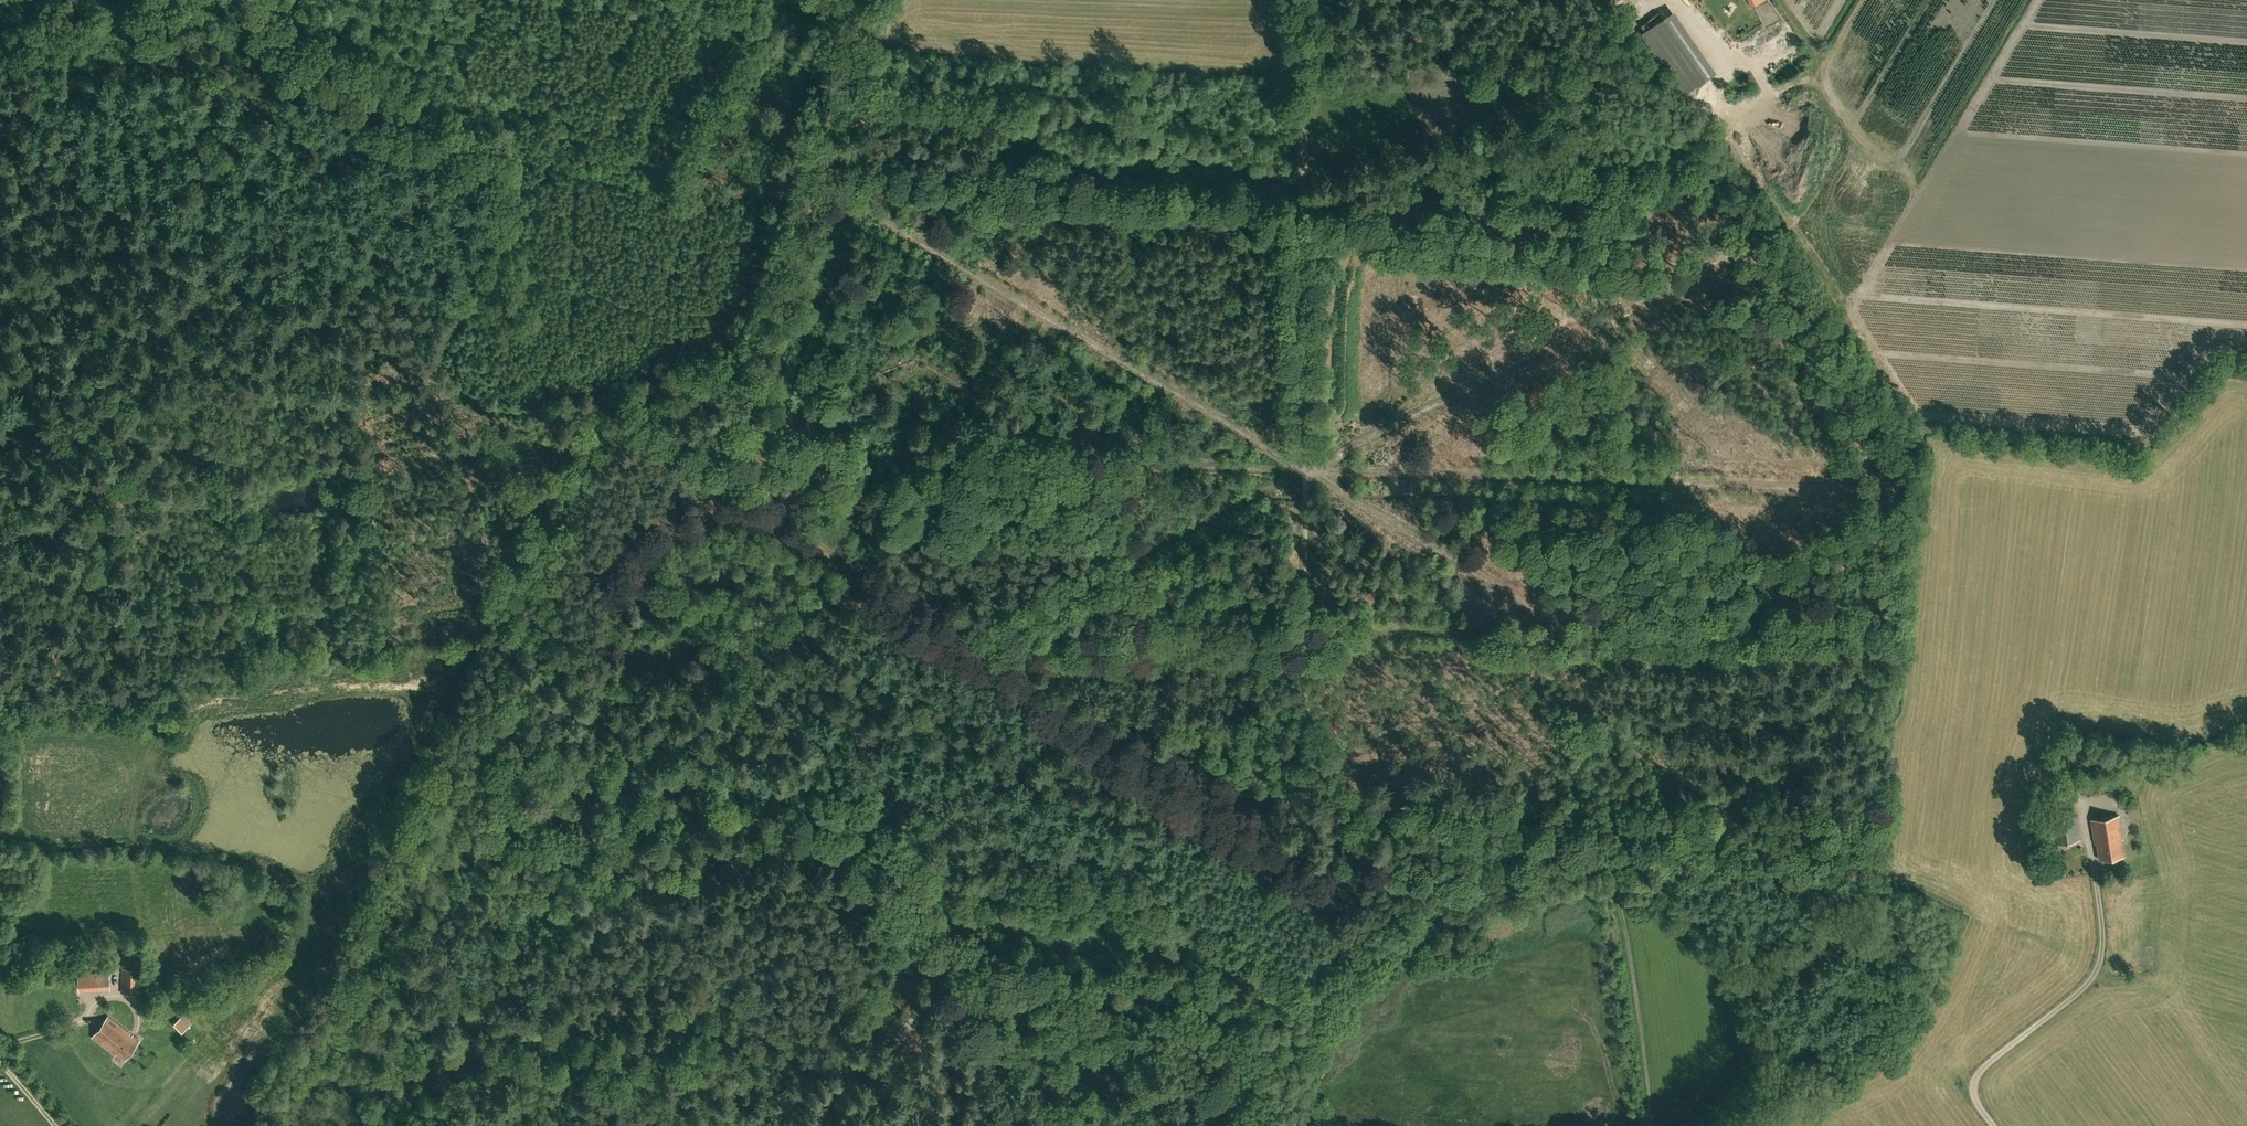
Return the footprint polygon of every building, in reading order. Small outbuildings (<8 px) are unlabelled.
[(2080,840),(2075,808),(2051,812),(2056,844),(2080,840)] [(2123,839),(2119,815),(2092,820),(2096,843),(2097,843),(2100,860),(2124,856),(2121,839),(2123,839)] [(121,970),(120,993),(132,994),(132,999),(140,999),(141,970),(121,969),(121,970)] [(108,972),(77,974),(78,988),(109,986),(108,972)] [(173,1024),(182,1032),(190,1024),(182,1015),(173,1024)] [(138,1042),(130,1035),(131,1033),(108,1016),(92,1036),(115,1054),(116,1052),(125,1059),(138,1042)]
